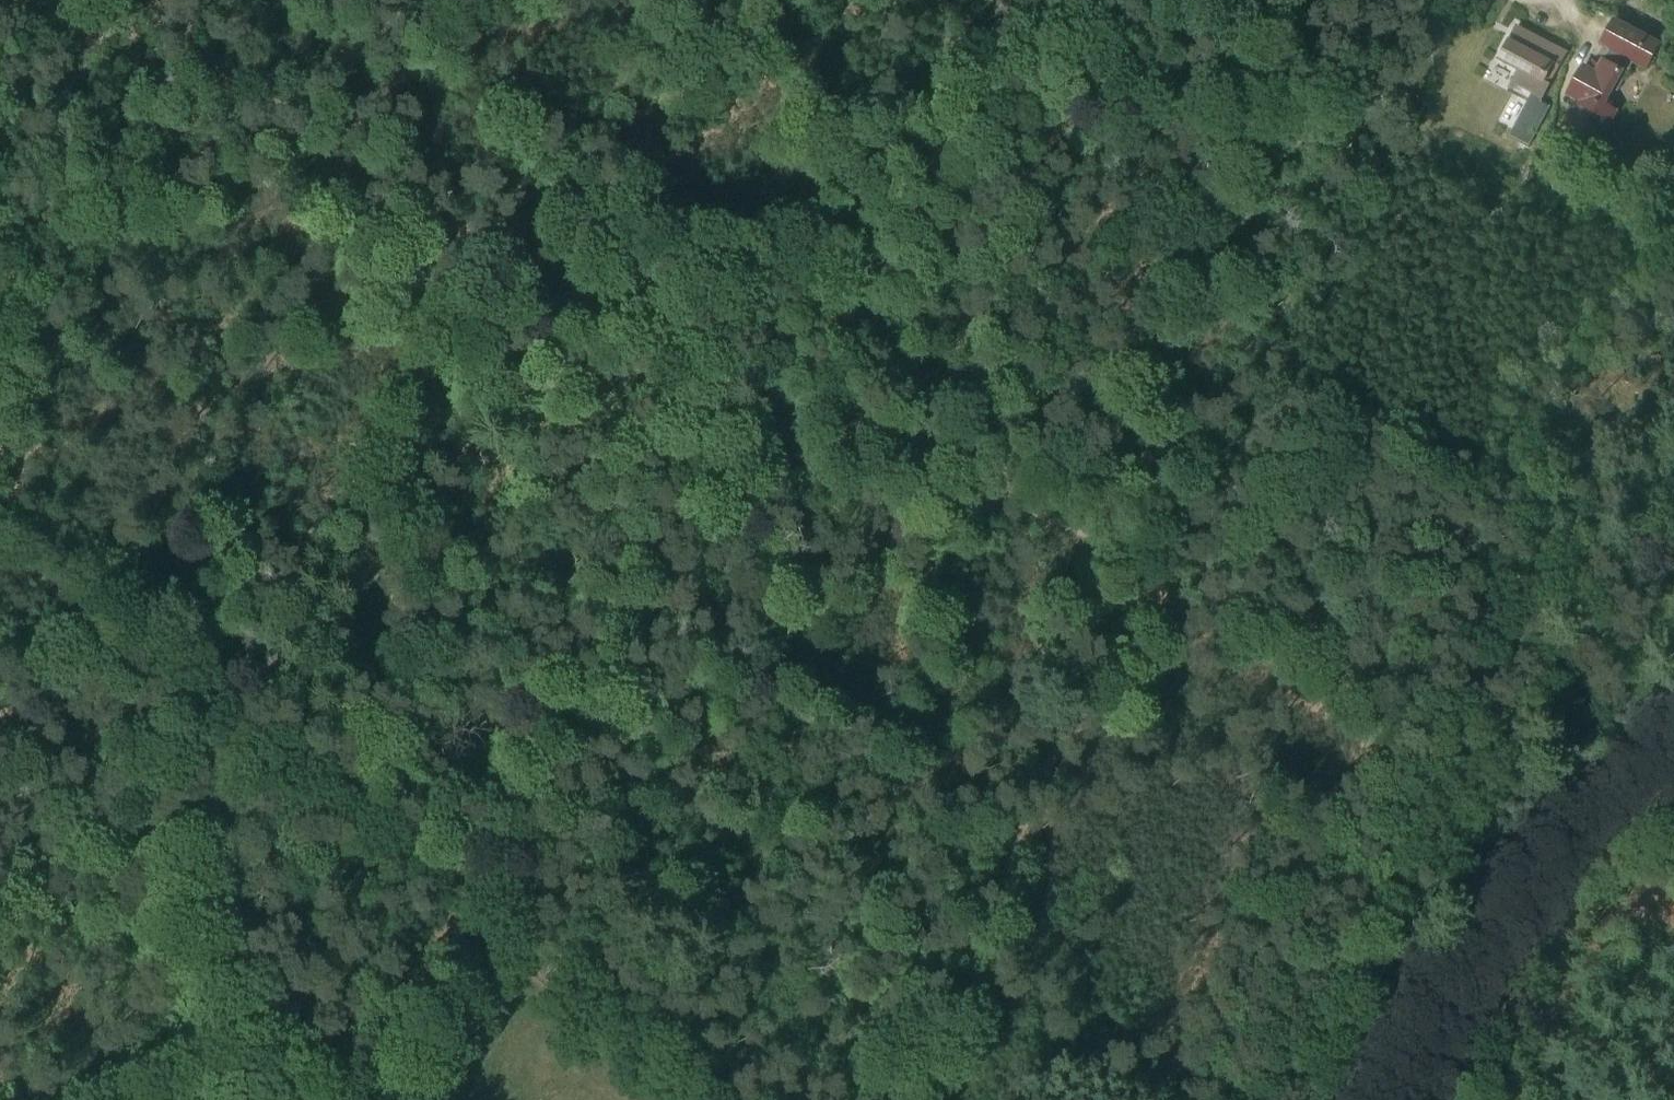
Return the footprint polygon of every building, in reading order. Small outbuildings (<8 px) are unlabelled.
[(1571,61),(1556,88),(1556,95),(1568,95),(1582,102),(1571,123),(1601,138),(1615,111),(1604,105),(1619,76),(1625,78),(1632,63),(1648,71),(1661,47),(1614,22),(1602,45),(1610,49),(1597,74),(1571,61)] [(1567,53),(1523,29),(1514,45),(1505,61),(1518,68),(1509,85),(1515,88),(1514,90),(1529,98),(1509,135),(1521,141),(1520,143),(1524,145),(1525,143),(1529,145),(1549,106),(1541,102),(1550,84),(1544,81),(1552,65),(1559,68),(1567,53)]
